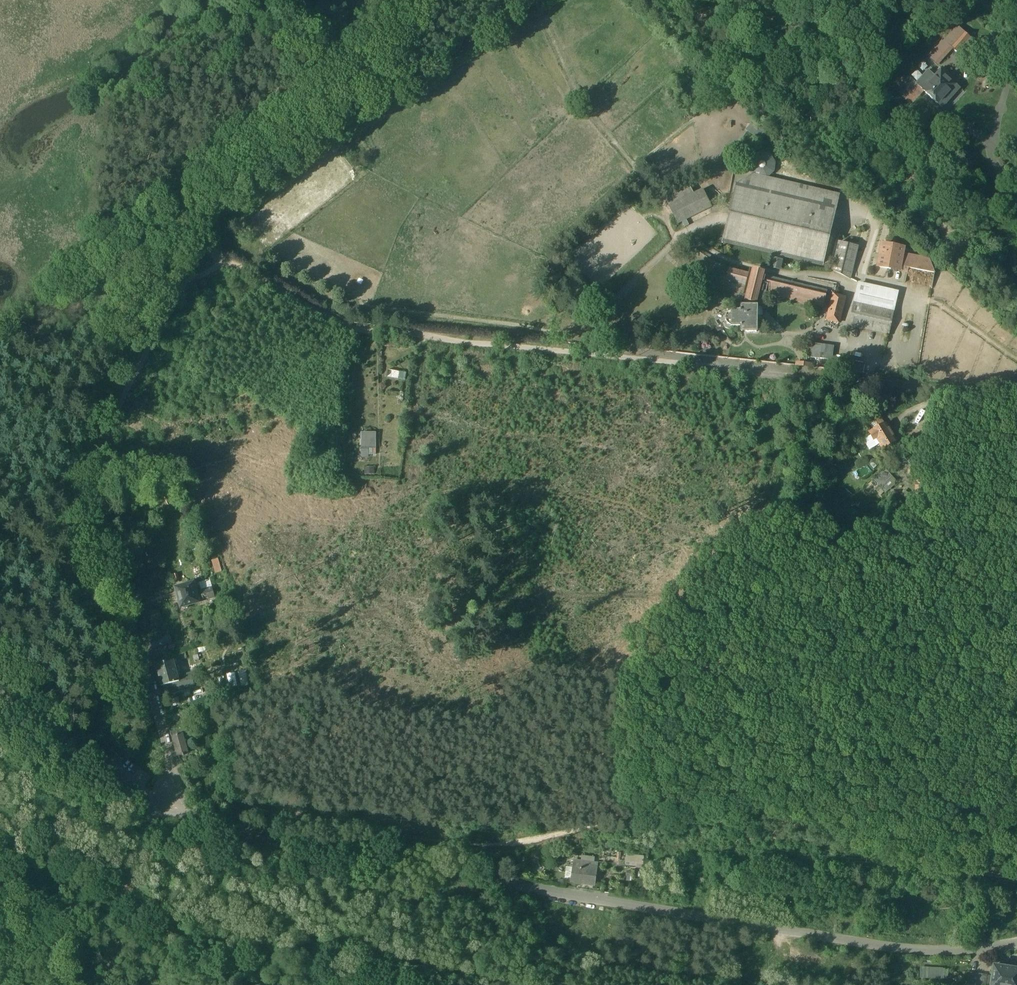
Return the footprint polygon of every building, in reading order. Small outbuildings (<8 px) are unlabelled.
[(956,33),(942,49),(946,53),(951,53),(956,58),(957,57),(962,61),(973,49),(956,33)] [(941,75),(932,85),(930,83),(925,89),(927,91),(922,96),(938,111),(953,94),(948,89),(951,86),(946,82),(947,80),(941,75)] [(837,201),(757,182),(762,182),(767,182),(770,179),(773,176),(774,172),(774,167),(772,163),(770,160),(769,160),(766,158),(762,158),(757,159),(754,161),(751,164),(750,168),(750,172),(752,177),(753,178),(752,181),(737,191),(724,246),(783,259),(821,268),(837,201)] [(686,189),(662,201),(668,212),(691,200),(686,189)] [(691,200),(668,212),(676,228),(708,211),(700,196),(691,200)] [(857,250),(840,246),(832,274),(849,283),(857,250)] [(902,253),(882,249),(878,271),(898,275),(901,259),(902,253)] [(783,259),(775,257),(774,263),(773,263),(771,272),(779,274),(783,259)] [(929,264),(901,259),(898,275),(907,277),(908,273),(934,277),(929,264)] [(752,281),(729,275),(726,286),(749,292),(752,281)] [(826,297),(752,279),(752,281),(749,292),(747,302),(762,306),(764,299),(822,312),(826,297)] [(894,296),(860,288),(850,332),(886,340),(894,296)] [(844,303),(832,300),(826,326),(838,329),(844,303)] [(756,313),(741,313),(741,318),(737,318),(732,318),(728,320),(725,323),(725,328),(727,331),(731,333),(741,333),(741,338),(756,338),(756,313)] [(820,351),(814,351),(812,365),(819,366),(820,351)] [(831,353),(820,351),(819,366),(829,367),(831,353)] [(389,371),(387,379),(406,384),(408,376),(389,371)] [(884,431),(880,424),(869,431),(873,437),(869,439),(876,452),(878,451),(881,456),(896,447),(885,430),(884,431)] [(378,437),(361,437),(361,462),(378,462),(378,437)] [(896,489),(884,475),(876,482),(887,497),(896,489)] [(925,486),(917,485),(917,489),(915,489),(915,495),(916,495),(916,498),(924,499),(925,486)] [(219,559),(212,562),(215,575),(223,573),(219,559)] [(184,588),(181,587),(178,587),(177,590),(176,590),(181,610),(182,609),(185,611),(187,610),(189,607),(200,604),(199,604),(197,594),(194,585),(184,588)] [(213,590),(197,594),(199,604),(215,599),(213,590)] [(166,638),(150,643),(152,649),(168,645),(166,638)] [(174,662),(156,667),(165,698),(196,689),(192,675),(178,679),(177,674),(179,673),(177,667),(175,667),(174,662)] [(230,691),(242,689),(240,674),(228,676),(230,691)] [(208,721),(201,723),(203,729),(204,729),(205,731),(210,730),(208,721)] [(181,728),(170,731),(172,739),(184,735),(181,728)] [(184,735),(172,739),(178,758),(189,755),(184,735)] [(215,753),(203,756),(205,764),(217,761),(215,753)] [(644,865),(644,857),(626,856),(626,864),(644,865)] [(582,863),(575,862),(574,870),(567,869),(565,883),(572,883),(571,886),(596,889),(598,865),(595,864),(596,859),(582,858),(582,863)] [(993,967),(992,978),(989,978),(988,984),(1016,984),(1016,971),(993,967)] [(948,972),(920,969),(919,979),(948,982),(948,972)]
